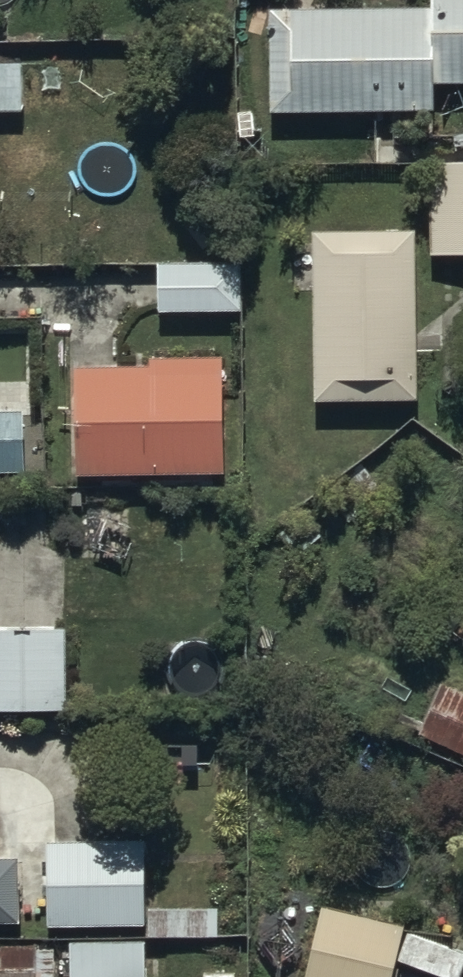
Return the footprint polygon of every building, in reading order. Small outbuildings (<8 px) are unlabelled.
[(434,9),(330,9),(330,0),(284,0),(284,11),(273,11),(274,112),(438,112),(438,86),(462,86),(462,0),(434,0),(434,9)] [(24,114),(25,62),(0,61),(0,113),(24,114)] [(432,160),(433,256),(462,255),(462,160),(432,160)] [(421,401),(417,230),(311,233),(311,239),(293,240),(295,289),(314,288),(317,403),(421,401)] [(159,261),(159,312),(243,312),(243,262),(159,261)] [(79,478),(225,473),(225,357),(150,358),(150,365),(76,368),(79,478)] [(26,477),(26,410),(0,411),(0,478),(26,477)] [(0,629),(0,712),(68,712),(69,629),(0,629)] [(438,684),(418,739),(462,756),(462,694),(438,684)] [(149,928),(148,938),(218,936),(218,908),(147,909),(147,842),(46,843),(46,928),(137,928),(149,928)] [(22,924),(20,858),(0,859),(0,925),(22,924)] [(323,903),(306,976),(395,976),(407,922),(323,903)] [(402,966),(428,976),(462,976),(462,953),(416,933),(402,966)] [(57,946),(0,945),(0,976),(56,976),(57,946)]
